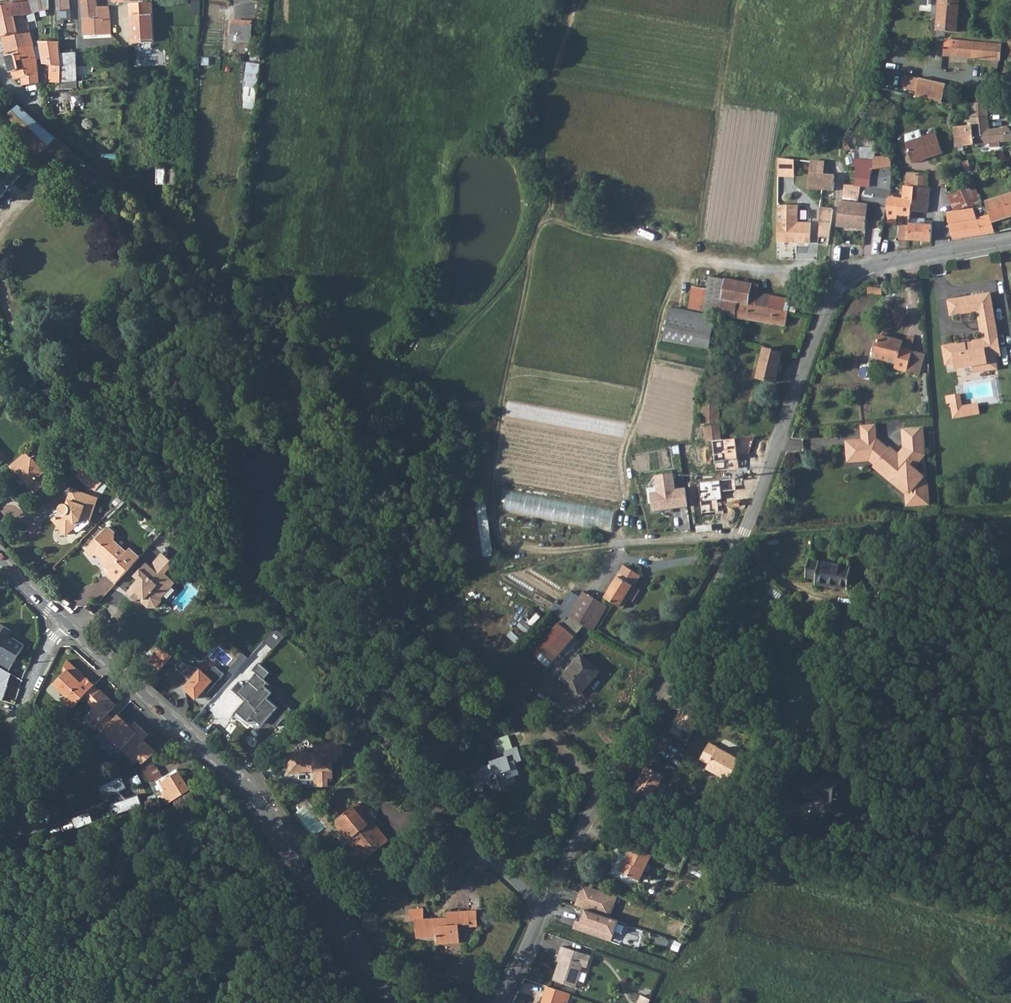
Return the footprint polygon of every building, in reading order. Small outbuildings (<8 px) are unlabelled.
[(0,4),(0,19),(15,16),(15,17),(24,15),(31,13),(35,12),(40,11),(50,9),(49,0),(14,0),(0,4)] [(58,20),(63,19),(71,19),(69,0),(56,0),(58,20)] [(83,17),(98,16),(98,7),(96,0),(82,0),(83,17)] [(937,29),(957,31),(960,0),(940,0),(937,29)] [(152,2),(130,3),(132,43),(154,42),(152,2)] [(109,6),(98,7),(98,16),(83,17),(83,35),(111,34),(109,7),(109,6)] [(0,19),(0,27),(6,53),(18,50),(18,49),(34,46),(30,28),(29,28),(28,23),(26,24),(25,21),(26,21),(24,15),(15,17),(15,16),(0,19)] [(252,24),(232,23),(231,40),(251,42),(252,24)] [(999,60),(1001,60),(1002,44),(945,38),(944,55),(992,59),(991,71),(998,72),(999,60)] [(60,42),(39,41),(40,46),(43,63),(54,65),(62,66),(61,53),(60,42)] [(34,46),(18,49),(18,50),(19,53),(6,56),(10,72),(13,71),(16,79),(23,77),(24,84),(40,82),(38,59),(34,47),(34,46)] [(76,52),(61,53),(62,66),(77,65),(76,52)] [(260,65),(247,63),(244,87),(244,108),(254,109),(257,89),(260,65)] [(62,66),(54,65),(54,89),(78,88),(77,81),(61,82),(62,66)] [(77,65),(62,66),(61,82),(77,81),(78,81),(77,65)] [(124,77),(95,79),(96,85),(124,83),(124,77)] [(940,83),(919,77),(915,93),(942,100),(946,84),(940,83)] [(970,103),(971,116),(988,115),(987,102),(970,103)] [(56,138),(19,105),(8,115),(42,153),(43,152),(56,138)] [(955,126),(956,147),(1010,141),(1010,130),(1009,126),(990,129),(988,115),(971,116),(971,125),(959,126),(955,126)] [(904,143),(911,163),(942,152),(935,132),(904,143)] [(66,147),(56,138),(43,152),(53,162),(66,147)] [(82,160),(77,156),(72,161),(77,166),(82,160)] [(17,157),(10,165),(0,176),(0,199),(21,175),(28,167),(17,157)] [(874,158),(873,162),(873,171),(892,168),(893,160),(874,158)] [(778,179),(794,179),(794,160),(778,160),(778,179)] [(873,162),(855,160),(857,169),(856,184),(862,184),(872,182),(873,171),(873,162)] [(812,163),(809,189),(823,190),(834,191),(836,177),(826,176),(828,164),(812,163)] [(166,168),(158,168),(157,184),(166,184),(166,168)] [(175,169),(166,168),(166,184),(166,186),(175,186),(175,169)] [(861,195),(860,204),(870,205),(881,207),(881,211),(879,211),(876,221),(884,223),(890,197),(892,190),(890,190),(892,180),(892,168),(873,171),(872,182),(862,184),(861,195)] [(846,185),(845,192),(861,195),(862,184),(856,184),(846,185)] [(974,184),(947,192),(956,209),(983,203),(974,184)] [(890,197),(884,223),(897,223),(898,215),(910,217),(911,211),(914,196),(916,187),(910,186),(907,186),(907,199),(890,197)] [(916,187),(914,196),(928,194),(928,188),(916,187)] [(845,192),(843,201),(860,204),(861,195),(845,192)] [(914,196),(911,211),(927,211),(931,194),(928,194),(914,196)] [(993,222),(1010,216),(1010,194),(987,202),(993,222)] [(842,201),(838,227),(867,230),(870,205),(860,204),(843,201),(842,201)] [(986,206),(948,212),(950,225),(953,236),(954,239),(995,232),(994,224),(993,222),(986,206)] [(822,209),(821,225),(820,235),(831,237),(833,226),(834,210),(822,209)] [(779,211),(778,249),(811,249),(811,229),(799,229),(799,211),(779,211)] [(908,239),(908,240),(932,241),(933,225),(909,224),(909,228),(908,239)] [(953,236),(950,225),(945,226),(946,237),(953,236)] [(709,279),(704,312),(785,326),(788,311),(774,309),(774,308),(756,304),(758,293),(759,287),(709,279)] [(993,316),(989,292),(947,300),(949,314),(976,310),(978,319),(993,316)] [(774,308),(774,309),(788,311),(790,298),(758,293),(756,304),(774,308)] [(664,339),(708,347),(713,322),(687,319),(669,315),(664,339)] [(994,327),(980,330),(981,339),(972,341),(972,342),(971,342),(971,344),(965,345),(964,343),(963,343),(963,342),(941,345),(944,364),(954,362),(955,367),(972,365),(973,371),(995,368),(993,355),(993,352),(998,351),(994,327)] [(901,341),(879,336),(874,358),(897,363),(896,367),(906,370),(910,348),(901,346),(901,341)] [(783,352),(765,347),(757,376),(775,381),(783,352)] [(958,393),(948,395),(952,417),(977,412),(976,403),(960,405),(958,393)] [(705,428),(705,434),(706,441),(721,440),(717,399),(701,399),(702,410),(700,410),(702,428),(705,428)] [(874,423),(859,424),(860,440),(876,439),(874,423)] [(876,439),(860,440),(861,442),(847,443),(848,459),(869,458),(872,461),(871,463),(891,480),(893,477),(906,489),(904,491),(905,502),(922,501),(921,491),(924,490),(920,427),(902,428),(903,445),(896,453),(886,445),(885,447),(876,439)] [(42,464),(35,455),(31,458),(26,451),(9,465),(21,479),(23,478),(27,482),(26,483),(34,493),(48,482),(48,474),(40,465),(42,464)] [(103,482),(85,467),(76,474),(83,482),(96,490),(103,482)] [(649,494),(653,513),(688,507),(685,488),(676,490),(673,473),(655,476),(657,493),(649,494)] [(86,494),(72,489),(68,501),(69,501),(68,504),(66,504),(65,504),(64,504),(63,504),(61,505),(59,507),(59,509),(59,512),(60,514),(54,519),(59,524),(58,526),(66,535),(75,527),(77,525),(75,524),(80,519),(82,521),(84,519),(90,521),(97,500),(86,496),(86,494)] [(504,512),(614,528),(617,508),(507,492),(504,512)] [(494,554),(488,495),(463,497),(468,557),(494,554)] [(77,525),(75,527),(78,531),(80,530),(89,522),(90,521),(84,519),(82,521),(80,519),(75,524),(77,525)] [(115,533),(108,527),(86,551),(93,557),(96,554),(102,560),(105,562),(103,564),(110,570),(106,574),(116,583),(139,557),(130,548),(126,552),(125,553),(120,548),(121,547),(114,540),(115,538),(115,533)] [(174,564),(162,553),(156,559),(169,570),(172,566),(174,564)] [(813,578),(845,580),(846,558),(804,555),(803,572),(813,573),(813,578)] [(169,570),(156,559),(150,566),(146,563),(135,575),(140,578),(138,579),(126,593),(136,601),(138,599),(141,596),(143,598),(142,599),(142,602),(148,608),(156,608),(162,602),(162,598),(173,586),(172,581),(165,574),(168,570),(169,570)] [(639,574),(622,564),(603,596),(622,608),(628,598),(632,600),(639,589),(633,585),(639,574)] [(887,590),(887,577),(876,578),(877,590),(887,590)] [(591,630),(605,604),(581,590),(565,616),(591,630)] [(532,651),(547,665),(575,635),(558,621),(532,651)] [(0,623),(0,667),(9,672),(25,645),(9,636),(7,634),(10,629),(0,623)] [(275,628),(264,641),(273,649),(285,636),(275,628)] [(161,645),(148,660),(160,670),(168,661),(191,681),(184,688),(196,699),(204,690),(207,693),(224,675),(215,667),(206,676),(197,668),(180,662),(174,657),(161,645)] [(590,678),(593,680),(600,672),(581,654),(560,678),(577,693),(590,678)] [(248,659),(243,655),(229,671),(233,675),(248,659)] [(95,684),(87,677),(87,678),(86,679),(81,674),(82,673),(68,660),(63,670),(66,672),(54,684),(68,697),(64,702),(72,709),(84,696),(93,686),(95,684)] [(270,673),(259,663),(252,670),(256,674),(239,693),(247,700),(236,712),(247,722),(252,717),(253,715),(264,725),(268,720),(277,727),(292,710),(283,702),(278,708),(265,697),(270,691),(273,688),(264,680),(270,673)] [(0,667),(0,696),(4,697),(8,685),(5,684),(11,674),(9,672),(0,667)] [(90,701),(99,692),(93,686),(84,696),(90,701)] [(108,714),(117,705),(100,690),(99,692),(90,701),(88,703),(94,708),(84,718),(95,728),(96,727),(102,732),(114,719),(108,714)] [(283,702),(270,691),(265,697),(278,708),(283,702)] [(137,759),(143,764),(151,757),(157,752),(148,744),(145,744),(142,741),(144,740),(149,734),(135,721),(130,727),(129,728),(126,726),(126,723),(118,715),(114,719),(102,732),(96,738),(104,746),(111,739),(122,749),(134,760),(137,759)] [(264,725),(253,715),(252,717),(262,727),(264,725)] [(683,766),(693,744),(670,733),(660,755),(683,766)] [(707,765),(704,769),(725,781),(737,760),(706,743),(697,759),(707,765)] [(293,753),(288,759),(288,773),(300,773),(301,772),(303,770),(309,770),(309,771),(338,765),(333,744),(323,744),(323,746),(314,746),(314,749),(306,749),(306,753),(293,753)] [(499,784),(500,787),(502,789),(507,790),(524,782),(522,777),(527,774),(522,762),(530,759),(525,748),(514,753),(516,758),(508,762),(509,765),(493,771),(494,773),(484,778),(488,788),(499,784)] [(146,774),(156,767),(151,757),(143,764),(141,765),(146,774)] [(142,771),(140,766),(133,769),(136,774),(142,771)] [(161,775),(156,767),(146,774),(147,777),(154,790),(155,793),(161,790),(155,778),(161,775)] [(662,777),(645,767),(632,790),(650,799),(662,777)] [(166,803),(189,790),(176,769),(159,780),(165,790),(164,790),(166,793),(161,796),(166,803)] [(266,770),(262,773),(270,785),(274,782),(266,770)] [(120,776),(98,787),(104,800),(115,794),(119,792),(126,788),(120,776)] [(149,793),(154,790),(147,777),(142,779),(149,793)] [(110,804),(114,815),(143,805),(140,794),(127,798),(123,799),(110,804)] [(72,818),(76,828),(94,822),(90,811),(72,818)] [(371,867),(395,847),(367,813),(363,817),(359,813),(340,829),(371,867)] [(794,829),(794,819),(781,819),(781,830),(794,829)] [(651,854),(632,845),(625,861),(623,860),(618,870),(639,880),(651,854)] [(108,859),(94,856),(92,864),(107,866),(108,859)] [(620,897),(585,884),(578,905),(592,910),(614,917),(620,897)] [(616,933),(621,920),(587,909),(583,922),(616,933)] [(448,921),(425,922),(425,912),(411,912),(412,923),(418,923),(420,941),(440,940),(440,947),(463,945),(463,942),(462,936),(461,927),(471,927),(471,913),(448,914),(448,921)] [(479,927),(479,912),(471,913),(471,927),(479,927)] [(576,928),(614,940),(616,933),(583,922),(578,920),(576,928)] [(580,965),(586,966),(588,955),(559,945),(557,953),(560,954),(552,978),(573,985),(580,965)] [(564,998),(567,999),(570,991),(547,983),(540,1002),(563,1002),(564,998)] [(637,1002),(647,1002),(651,995),(643,991),(637,1002)]
